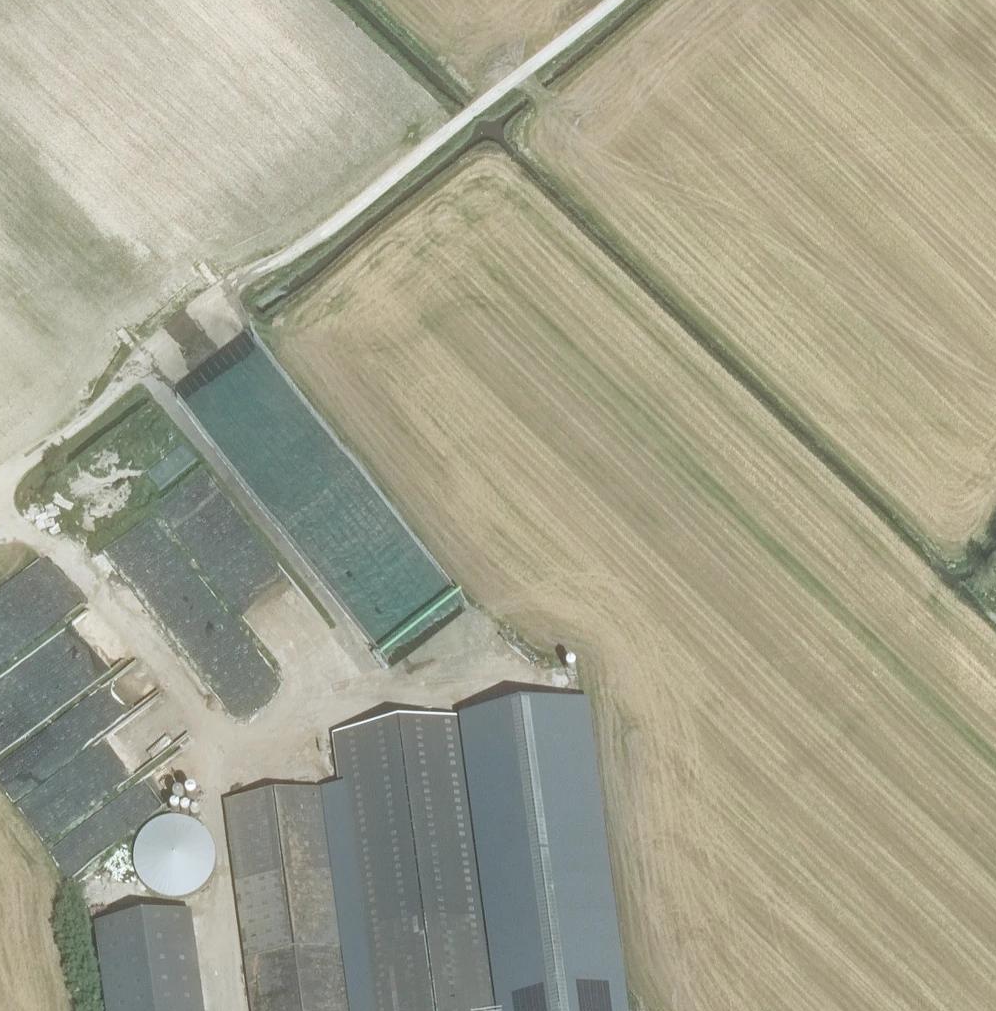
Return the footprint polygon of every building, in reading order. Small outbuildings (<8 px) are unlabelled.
[(985,578),(995,588),(995,565),(985,578)] [(437,576),(457,608),(466,603),(445,570),(437,576)] [(581,705),(461,721),(498,1010),(620,1010),(581,705)] [(372,1010),(498,1010),(461,721),(461,719),(336,735),(372,1010)] [(332,868),(322,789),(224,802),(251,1010),(351,1010),(332,868)] [(179,817),(174,817),(170,817),(165,818),(161,819),(157,821),(153,823),(149,826),(145,829),(142,832),(140,836),(137,840),(136,844),(134,849),(133,853),(133,858),(133,863),(134,867),(136,872),(137,876),(140,880),(142,884),(145,887),(149,890),(153,893),(157,895),(161,897),(165,898),(170,899),(174,899),(179,899),(184,898),(188,897),(192,895),(196,893),(200,890),(204,887),(207,884),(209,880),(212,876),(213,872),(215,867),(215,863),(216,858),(215,853),(215,849),(213,845),(212,840),(209,836),(207,832),(204,829),(200,826),(196,823),(192,821),(188,819),(184,818),(179,817)] [(106,1006),(107,1010),(203,1010),(201,994),(106,1006)]
